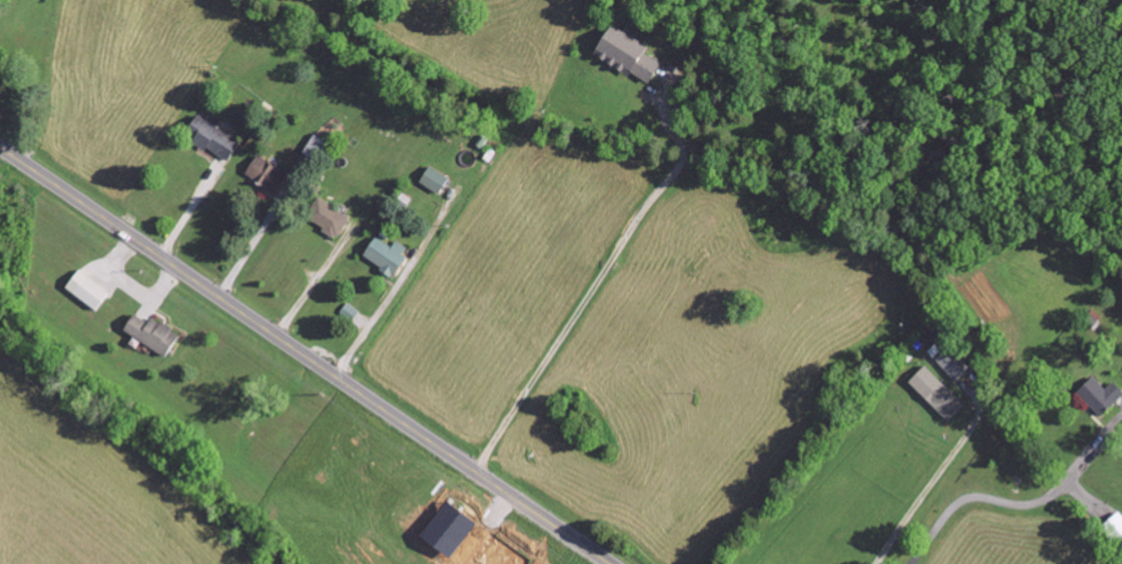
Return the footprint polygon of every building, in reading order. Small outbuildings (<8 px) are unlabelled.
[(650,82),(662,62),(644,51),(648,44),(612,23),(594,53),(631,76),(633,72),(650,82)] [(217,126),(222,118),(210,111),(206,118),(198,113),(185,135),(228,161),(240,140),(217,126)] [(289,171),(256,155),(246,176),(279,192),(289,171)] [(439,193),(449,176),(430,165),(420,181),(439,193)] [(306,216),(337,237),(350,217),(319,196),(306,216)] [(396,239),(393,246),(375,236),(363,257),(395,275),(410,247),(396,239)] [(98,309),(110,290),(78,270),(66,288),(98,309)] [(165,356),(180,333),(153,316),(149,322),(135,313),(124,329),(165,356)] [(937,358),(956,380),(972,365),(952,344),(937,358)] [(965,403),(927,364),(910,380),(948,419),(965,403)] [(1102,415),(1121,396),(1121,389),(1114,380),(1106,388),(1094,375),(1079,390),(1102,415)] [(1118,511),(1102,527),(1121,548),(1121,515),(1118,511)]
